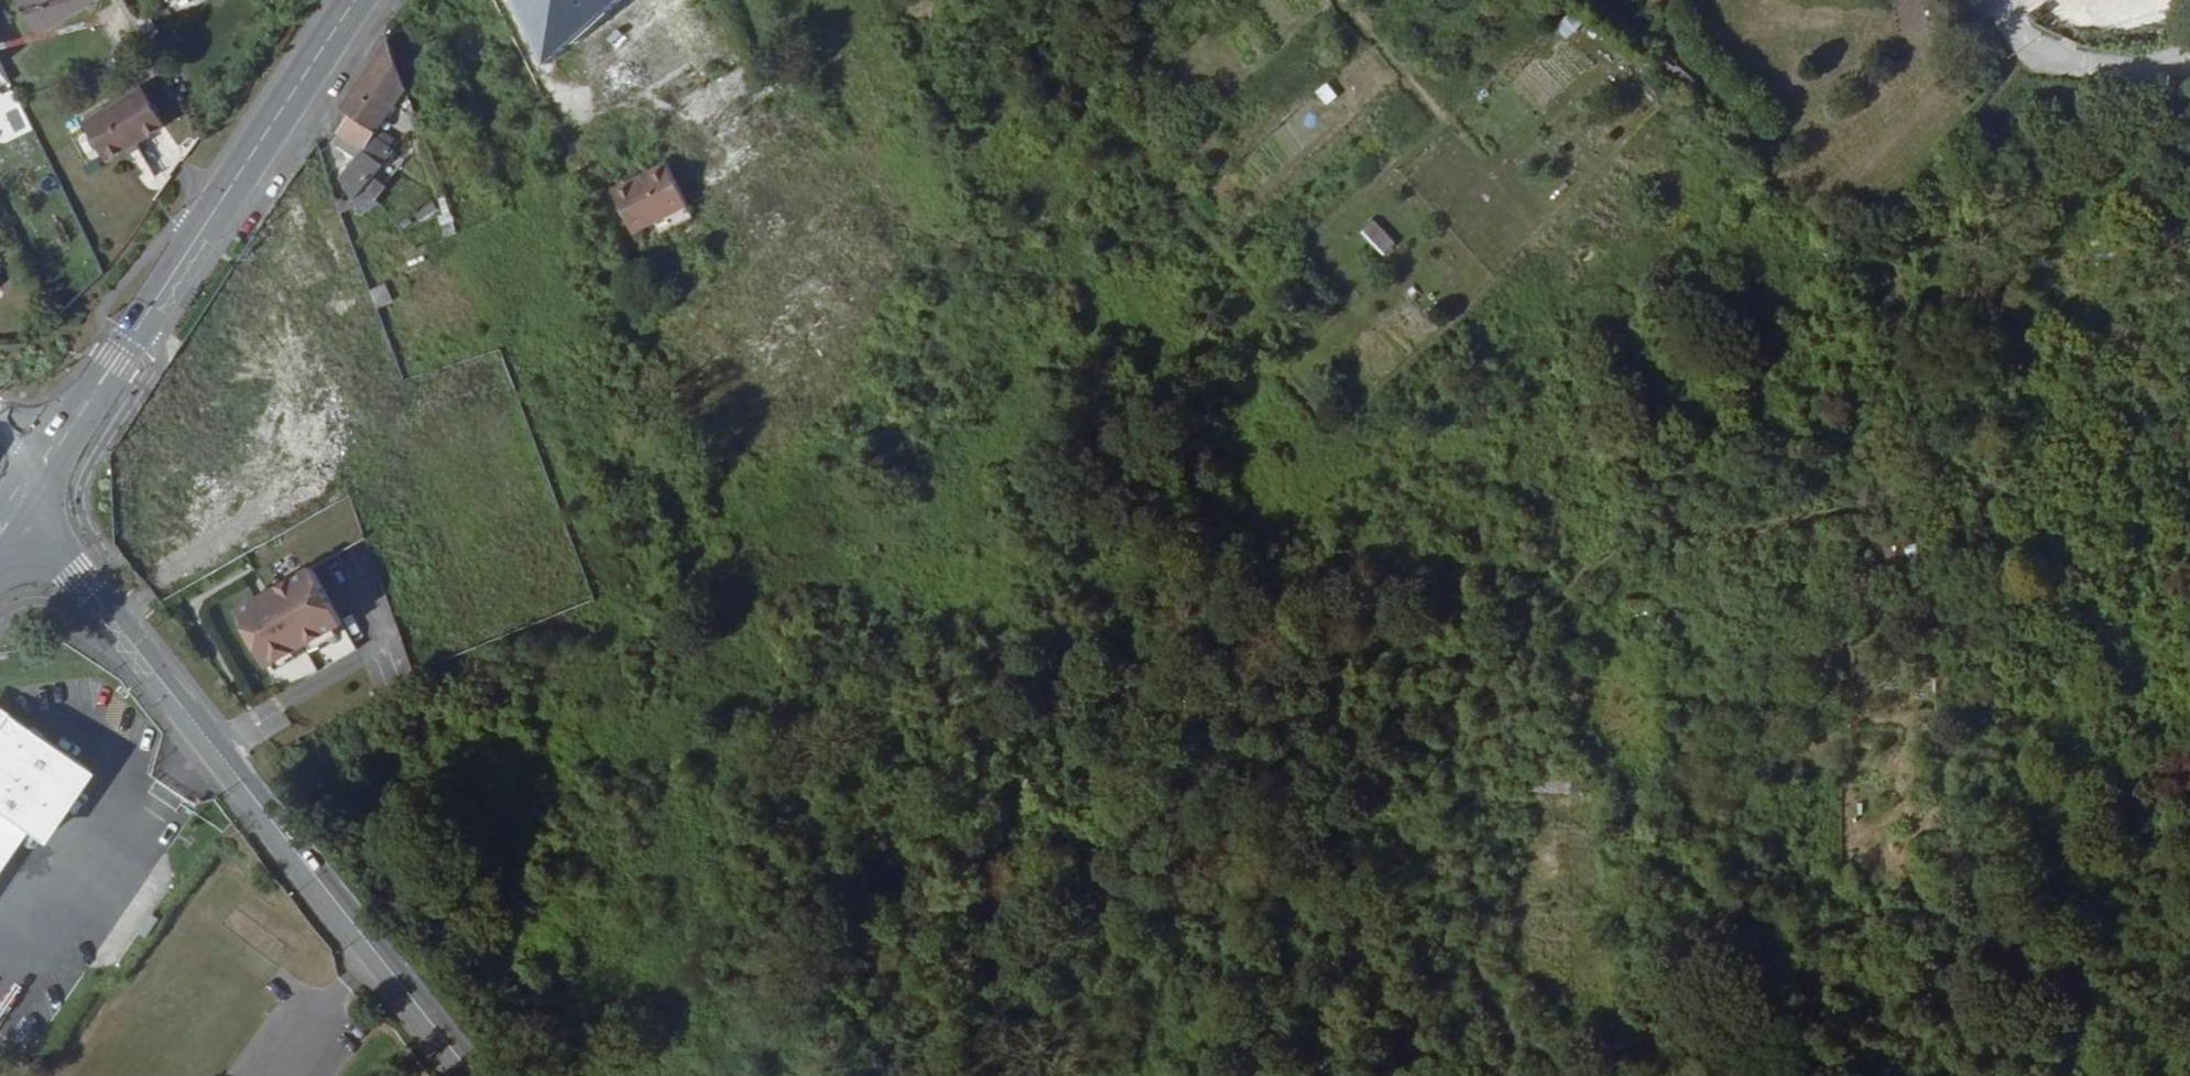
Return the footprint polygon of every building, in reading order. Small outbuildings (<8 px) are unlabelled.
[(40,35),(98,0),(18,0),(40,35)] [(377,136),(406,91),(389,41),(366,74),(342,109),(352,116),(340,134),(342,135),(336,144),(358,161),(346,179),(360,201),(382,236),(400,225),(396,218),(385,201),(374,183),(396,151),(377,136)] [(163,130),(143,90),(86,121),(106,160),(163,130)] [(374,183),(385,201),(396,218),(408,201),(428,175),(396,151),(374,183)] [(641,199),(642,202),(644,205),(650,202),(667,193),(649,152),(595,177),(606,202),(611,212),(636,202),(641,199)] [(614,219),(644,205),(642,202),(641,199),(636,202),(611,212),(614,219)] [(1377,222),(1364,235),(1385,258),(1399,246),(1377,222)] [(360,316),(345,274),(298,292),(312,333),(360,316)] [(386,290),(371,294),(378,313),(392,307),(386,290)] [(234,317),(249,358),(290,343),(272,294),(256,300),(259,308),(252,311),(234,317)] [(249,302),(252,311),(259,308),(256,300),(249,302)] [(260,671),(338,629),(307,571),(254,599),(255,602),(251,605),(249,602),(230,613),(260,671)] [(0,725),(0,872),(22,838),(41,851),(86,782),(0,725)] [(1540,769),(1534,789),(1568,799),(1574,779),(1540,769)]
